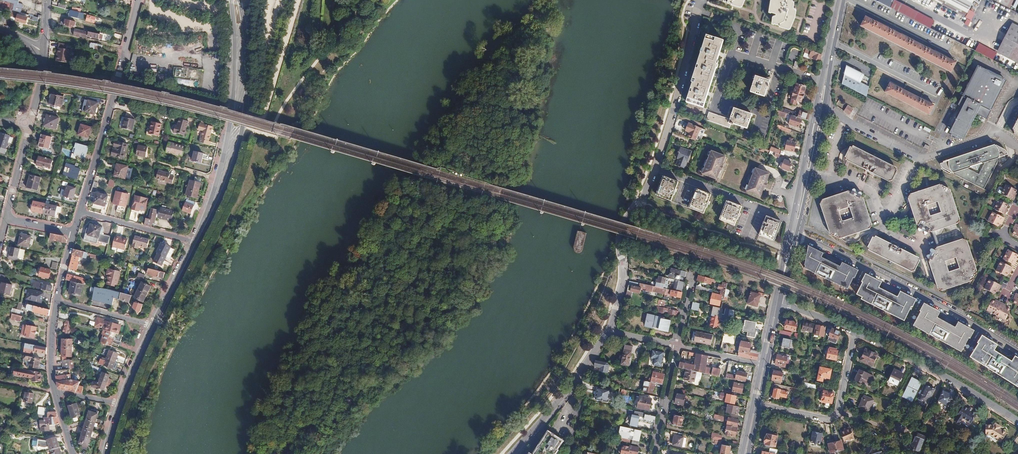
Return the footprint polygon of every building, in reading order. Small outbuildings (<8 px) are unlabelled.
[(12,10),(14,4),(0,0),(0,7),(12,10)] [(770,10),(776,12),(773,22),(779,24),(779,25),(789,28),(795,7),(791,6),(793,0),(773,0),(770,10)] [(909,7),(895,0),(893,3),(887,0),(877,0),(905,14),(909,7)] [(952,8),(966,15),(974,0),(936,0),(952,8)] [(982,0),(975,0),(967,16),(973,19),(982,0)] [(998,53),(909,7),(905,14),(1017,72),(1017,63),(998,53)] [(27,17),(17,14),(15,20),(25,23),(27,17)] [(86,21),(98,23),(98,20),(100,20),(100,18),(87,15),(86,21)] [(956,62),(865,17),(861,27),(951,72),(956,62)] [(61,19),(60,24),(74,27),(74,22),(61,19)] [(1014,23),(998,53),(1017,63),(1017,25),(1014,23)] [(74,29),(73,35),(82,37),(82,35),(88,36),(102,39),(103,35),(90,32),(74,29)] [(724,41),(708,35),(687,102),(703,107),(724,41)] [(66,49),(67,45),(58,42),(55,61),(66,63),(69,50),(66,49)] [(821,55),(804,47),(803,50),(805,51),(803,56),(808,58),(809,56),(820,62),(821,55)] [(987,118),(1006,80),(978,66),(959,103),(964,106),(950,133),(963,139),(977,112),(987,118)] [(842,84),(867,97),(869,88),(858,82),(862,74),(847,67),(842,84)] [(175,76),(187,77),(187,69),(176,69),(175,76)] [(769,80),(755,76),(751,90),(765,95),(769,80)] [(890,83),(885,93),(929,115),(934,105),(890,83)] [(806,87),(796,84),(790,102),(795,104),(796,101),(801,102),(802,99),(803,98),(804,96),(803,94),(806,87)] [(61,107),(64,98),(52,94),(49,104),(61,107)] [(101,99),(89,97),(88,100),(85,99),(82,111),(95,114),(96,113),(97,113),(99,108),(97,107),(98,104),(100,105),(101,99)] [(848,105),(844,112),(851,115),(855,108),(848,105)] [(732,120),(731,120),(710,113),(707,121),(730,128),(731,125),(734,126),(734,124),(741,127),(741,129),(744,130),(744,128),(746,128),(750,114),(736,109),(732,120)] [(808,121),(809,114),(800,112),(799,115),(784,110),(783,112),(786,113),(792,115),(803,119),(808,121)] [(56,128),(59,118),(47,114),(44,125),(56,128)] [(800,128),(803,119),(792,115),(789,124),(800,128)] [(131,131),(134,120),(124,117),(121,128),(131,131)] [(184,135),(188,121),(178,118),(176,126),(175,126),(173,132),(184,135)] [(158,136),(161,124),(151,122),(148,134),(158,136)] [(209,140),(213,126),(199,122),(198,129),(202,130),(199,141),(210,144),(211,141),(209,140)] [(689,132),(689,134),(696,137),(700,128),(690,123),(687,129),(690,130),(689,132)] [(88,138),(91,128),(80,125),(78,135),(88,138)] [(790,133),(791,130),(778,125),(777,128),(790,133)] [(932,129),(930,134),(938,139),(940,134),(932,129)] [(6,149),(9,136),(1,134),(0,137),(0,147),(6,149)] [(960,142),(962,139),(952,134),(950,137),(960,142)] [(49,149),(52,138),(42,135),(38,146),(49,149)] [(787,138),(785,150),(795,152),(797,142),(795,142),(795,139),(787,138)] [(124,158),(127,144),(118,142),(116,150),(114,156),(124,158)] [(182,156),(185,145),(181,144),(181,146),(168,142),(165,152),(178,156),(178,155),(182,156)] [(84,159),(87,147),(76,144),(75,148),(76,149),(73,159),(81,161),(82,158),(84,159)] [(945,161),(939,163),(941,166),(943,168),(950,172),(954,171),(955,174),(984,190),(998,161),(997,157),(1008,154),(1006,151),(997,145),(996,146),(995,144),(971,152),(972,153),(968,154),(966,160),(959,158),(954,157),(949,158),(945,160),(945,161)] [(145,157),(148,148),(138,145),(136,155),(145,157)] [(888,180),(891,180),(896,171),(895,168),(852,145),(850,146),(845,156),(846,158),(888,180)] [(691,151),(681,147),(679,151),(678,151),(678,152),(679,153),(678,155),(680,157),(680,158),(679,158),(676,164),(685,167),(691,151)] [(201,163),(203,153),(193,151),(191,160),(201,163)] [(716,179),(719,174),(720,170),(722,171),(723,168),(721,167),(722,163),(725,157),(711,152),(702,174),(716,179)] [(50,169),(52,161),(38,157),(36,165),(50,169)] [(788,170),(792,160),(785,157),(781,168),(788,170)] [(77,179),(80,169),(74,168),(75,166),(66,163),(63,175),(77,179)] [(118,177),(121,166),(110,163),(107,174),(118,177)] [(171,184),(173,176),(168,175),(169,173),(157,170),(155,178),(167,181),(166,183),(171,184)] [(760,197),(763,191),(764,188),(766,189),(768,185),(765,184),(767,181),(769,175),(755,170),(747,192),(760,197)] [(37,191),(41,177),(30,175),(27,188),(37,191)] [(664,177),(656,195),(670,200),(678,181),(664,176),(664,177)] [(196,198),(200,183),(189,180),(185,196),(196,198)] [(918,230),(919,230),(920,230),(921,228),(924,230),(923,231),(923,232),(924,233),(926,233),(927,231),(928,232),(957,222),(958,220),(947,188),(940,184),(908,195),(907,198),(917,226),(918,227),(917,229),(918,230)] [(1013,195),(1014,192),(1016,189),(1006,184),(1003,188),(999,186),(998,187),(996,190),(997,191),(1013,199),(1015,196),(1013,195)] [(73,198),(76,187),(68,185),(64,195),(73,198)] [(711,194),(697,189),(689,207),(703,213),(711,194)] [(862,194),(860,193),(859,193),(858,195),(855,193),(856,192),(856,191),(854,190),(853,190),(852,192),(851,191),(822,201),(821,204),(832,236),(840,239),(871,228),(873,225),(863,197),(861,197),(862,194)] [(106,206),(108,195),(96,192),(94,203),(106,206)] [(126,208),(129,195),(116,192),(113,205),(118,206),(118,205),(121,206),(120,207),(126,208)] [(145,211),(147,199),(134,196),(131,210),(137,211),(138,207),(140,207),(140,209),(140,210),(145,211)] [(183,212),(193,213),(196,201),(186,199),(183,212)] [(998,199),(993,208),(1005,214),(1006,211),(1005,210),(1006,206),(1008,204),(998,199)] [(31,212),(43,214),(45,204),(33,201),(31,212)] [(742,206),(726,201),(719,220),(734,226),(742,206)] [(45,204),(43,214),(55,217),(56,213),(57,207),(45,204)] [(145,225),(152,226),(153,220),(155,221),(156,217),(171,221),(174,211),(162,208),(161,208),(159,214),(157,214),(157,211),(151,209),(149,218),(147,217),(145,225)] [(1004,218),(993,212),(993,224),(997,226),(999,223),(1000,220),(1002,222),(1004,218)] [(779,221),(766,216),(759,234),(772,239),(779,221)] [(109,244),(111,237),(103,235),(104,230),(102,228),(102,227),(91,224),(90,229),(88,228),(84,240),(97,244),(98,241),(109,244)] [(581,249),(586,233),(577,231),(573,247),(573,248),(573,249),(574,249),(574,250),(575,251),(576,251),(577,252),(578,251),(580,251),(580,250),(581,249)] [(64,236),(51,234),(50,240),(66,243),(67,240),(64,236)] [(21,235),(19,245),(29,247),(31,237),(21,235)] [(125,250),(128,241),(120,239),(120,237),(116,236),(113,247),(125,250)] [(136,236),(133,247),(138,249),(139,246),(147,248),(149,240),(136,236)] [(872,237),(867,247),(868,250),(910,271),(913,269),(918,260),(917,257),(874,236),(872,237)] [(933,249),(931,248),(930,249),(930,250),(930,251),(930,252),(931,253),(930,255),(929,254),(927,254),(927,255),(927,257),(929,258),(928,259),(938,288),(940,290),(972,279),(976,271),(965,240),(962,239),(933,248),(934,249),(933,249)] [(158,253),(153,261),(161,265),(171,247),(161,243),(157,252),(158,253)] [(20,249),(11,247),(8,259),(17,261),(18,258),(20,249)] [(826,263),(827,261),(819,257),(821,253),(810,247),(805,258),(803,266),(804,266),(803,269),(847,291),(854,276),(851,268),(842,264),(840,268),(832,264),(831,265),(826,263)] [(84,252),(74,249),(72,255),(79,257),(83,258),(84,252)] [(1014,260),(1015,257),(1017,254),(1007,249),(1002,258),(1014,264),(1015,261),(1014,260)] [(69,269),(71,269),(76,271),(78,263),(71,261),(69,269)] [(1000,261),(1000,262),(996,270),(1004,274),(1006,275),(1007,273),(1009,269),(1011,270),(1012,267),(1000,261)] [(41,268),(39,276),(48,278),(50,270),(41,268)] [(108,275),(106,285),(117,287),(120,272),(108,268),(106,274),(108,275)] [(163,278),(165,272),(148,268),(146,274),(152,276),(152,277),(154,277),(154,276),(163,278)] [(686,277),(687,272),(672,268),(669,278),(677,280),(679,281),(680,278),(681,276),(686,277)] [(67,274),(66,280),(72,281),(83,284),(84,284),(86,279),(67,274)] [(712,280),(712,279),(698,275),(697,280),(711,284),(711,283),(713,283),(713,281),(712,280)] [(667,289),(669,278),(660,276),(659,280),(657,280),(656,282),(657,283),(655,286),(663,288),(664,284),(666,284),(665,289),(667,289)] [(871,278),(863,282),(856,296),(862,299),(861,301),(904,323),(912,307),(911,298),(902,294),(899,300),(890,296),(890,297),(884,294),(885,293),(877,289),(880,282),(871,278)] [(1000,284),(989,278),(984,288),(991,292),(994,293),(995,291),(997,288),(999,289),(1001,285),(1000,284)] [(682,292),(684,282),(679,281),(677,280),(674,291),(682,292)] [(83,284),(72,281),(68,293),(80,296),(83,284)] [(665,294),(667,289),(665,289),(663,288),(655,286),(630,281),(625,297),(629,298),(631,291),(640,293),(641,287),(652,290),(652,292),(665,294)] [(142,282),(134,297),(143,302),(151,287),(142,282)] [(724,295),(727,283),(723,282),(722,285),(719,285),(718,289),(721,289),(720,294),(724,295)] [(0,292),(0,293),(10,295),(12,286),(2,283),(0,292)] [(34,283),(32,287),(51,292),(52,287),(34,283)] [(115,299),(129,302),(131,296),(123,294),(95,287),(91,300),(113,305),(115,299)] [(674,291),(667,289),(665,294),(681,298),(682,292),(674,291)] [(29,290),(26,299),(41,303),(43,294),(29,290)] [(755,294),(751,292),(747,304),(757,307),(760,297),(754,295),(755,294)] [(712,293),(710,304),(719,306),(722,295),(712,293)] [(995,314),(1001,302),(997,300),(996,302),(993,301),(991,300),(986,310),(995,314)] [(692,306),(691,309),(698,311),(700,303),(694,302),(693,306),(692,306)] [(1005,304),(1001,302),(995,314),(1004,319),(1009,309),(1007,308),(1004,306),(1005,304)] [(141,311),(143,305),(135,303),(133,308),(135,310),(138,314),(141,311)] [(49,316),(50,310),(27,305),(26,310),(49,316)] [(677,316),(678,311),(674,310),(670,309),(671,307),(669,307),(667,314),(677,316)] [(719,320),(727,321),(729,309),(725,308),(724,313),(721,313),(722,309),(714,307),(712,318),(719,320)] [(930,310),(921,312),(913,327),(962,353),(970,338),(968,330),(960,326),(957,331),(948,327),(948,328),(943,325),(943,324),(935,320),(938,314),(930,310)] [(665,318),(649,315),(646,327),(651,328),(651,329),(665,332),(665,331),(668,332),(671,321),(664,320),(665,318)] [(97,318),(95,328),(103,331),(116,334),(118,328),(120,329),(121,327),(118,325),(114,324),(110,323),(110,321),(97,318)] [(718,327),(719,320),(712,318),(710,326),(718,327)] [(64,332),(63,334),(68,335),(69,333),(70,334),(71,330),(70,329),(70,327),(72,327),(73,323),(71,323),(71,322),(68,320),(67,325),(64,325),(65,326),(65,328),(63,328),(62,332),(64,332)] [(756,323),(744,320),(742,331),(747,332),(747,336),(755,338),(757,328),(755,328),(756,323)] [(797,323),(787,321),(786,329),(795,331),(797,323)] [(814,324),(805,322),(802,329),(812,332),(814,324)] [(25,336),(24,336),(35,338),(37,328),(27,326),(26,326),(23,326),(21,335),(25,336)] [(825,328),(817,326),(815,335),(823,337),(825,328)] [(838,340),(840,334),(838,334),(839,332),(836,330),(828,327),(827,326),(825,336),(829,337),(833,339),(833,338),(837,339),(838,340)] [(100,343),(111,346),(116,334),(103,331),(102,334),(104,335),(100,343)] [(712,335),(696,331),(693,341),(710,345),(712,335)] [(734,344),(736,336),(724,334),(722,341),(734,344)] [(791,340),(784,338),(782,347),(790,348),(791,340)] [(62,339),(62,356),(72,356),(72,339),(62,339)] [(742,341),(739,352),(749,354),(749,352),(751,343),(742,341)] [(981,343),(971,358),(1017,388),(1017,387),(1017,360),(1013,365),(1006,360),(1005,362),(1000,359),(1001,358),(993,352),(997,347),(988,342),(981,343)] [(47,347),(23,343),(23,345),(25,345),(25,347),(35,349),(35,351),(46,354),(47,347)] [(625,345),(621,364),(628,366),(632,347),(625,345)] [(829,349),(827,358),(836,360),(838,351),(836,351),(837,349),(830,348),(829,349)] [(664,352),(652,349),(650,359),(654,359),(652,365),(661,367),(664,352)] [(739,352),(739,356),(757,360),(759,351),(750,349),(750,352),(749,352),(749,354),(739,352)] [(872,366),(877,355),(866,349),(861,361),(872,366)] [(107,358),(115,361),(118,353),(110,351),(107,358)] [(680,362),(679,368),(689,370),(699,372),(704,373),(706,366),(708,356),(692,353),(692,356),(696,356),(694,365),(680,362)] [(41,359),(25,355),(24,359),(28,360),(31,361),(30,367),(39,369),(41,359)] [(787,357),(778,355),(776,364),(785,366),(786,363),(789,364),(789,360),(787,360),(787,357)] [(104,365),(113,368),(115,361),(107,358),(104,365)] [(600,372),(607,373),(608,365),(607,364),(607,363),(599,361),(595,360),(594,366),(600,368),(600,372)] [(730,375),(733,361),(729,360),(726,378),(734,379),(735,376),(730,375)] [(704,373),(711,375),(713,368),(706,366),(704,373)] [(42,381),(41,373),(15,368),(14,374),(32,378),(32,382),(42,381)] [(711,375),(715,376),(720,376),(721,369),(713,368),(711,375)] [(831,370),(820,368),(818,380),(829,382),(831,370)] [(61,389),(77,392),(79,385),(81,380),(71,378),(71,380),(67,381),(65,369),(64,369),(56,370),(57,382),(58,387),(61,389)] [(699,372),(689,370),(686,380),(697,383),(699,372)] [(903,374),(895,370),(889,381),(898,385),(903,374)] [(781,380),(783,373),(774,371),(773,379),(781,380)] [(873,377),(859,371),(854,380),(869,386),(873,377)] [(662,385),(665,374),(653,372),(652,379),(646,378),(645,381),(651,382),(662,385)] [(737,372),(736,379),(745,381),(747,373),(737,372)] [(107,383),(109,377),(110,375),(102,373),(100,380),(107,383)] [(913,401),(921,383),(912,378),(903,396),(913,401)] [(104,389),(106,384),(107,383),(100,380),(97,386),(104,389)] [(651,382),(645,381),(643,392),(649,393),(651,382)] [(735,383),(733,382),(733,383),(735,383),(733,391),(742,393),(744,384),(735,383)] [(786,397),(788,387),(776,384),(773,397),(774,397),(774,398),(778,399),(778,398),(779,398),(779,396),(786,397)] [(935,389),(926,385),(919,400),(928,404),(935,389)] [(598,396),(597,395),(596,400),(609,403),(612,390),(598,388),(597,392),(599,393),(598,396)] [(832,403),(834,393),(822,390),(821,397),(822,397),(822,401),(822,402),(824,403),(826,403),(828,402),(830,403),(832,403)] [(948,405),(952,396),(943,391),(938,401),(948,405)] [(25,392),(24,402),(32,403),(34,394),(25,392)] [(735,404),(736,395),(721,392),(720,399),(726,400),(726,402),(735,404)] [(686,396),(677,394),(675,403),(684,405),(686,396)] [(859,407),(868,411),(874,400),(864,396),(859,407)] [(642,397),(639,408),(649,410),(652,399),(642,397)] [(73,418),(81,415),(77,403),(69,406),(73,418)] [(738,414),(739,406),(725,403),(724,406),(728,406),(726,412),(738,414)] [(970,423),(976,414),(962,405),(954,418),(953,420),(958,423),(961,418),(970,423)] [(87,420),(95,422),(98,411),(93,409),(92,411),(89,410),(87,420)] [(654,422),(656,415),(628,409),(628,412),(634,413),(633,415),(632,415),(629,425),(637,426),(639,419),(654,422)] [(667,423),(682,427),(684,417),(675,416),(674,421),(668,420),(667,423)] [(50,424),(60,424),(58,417),(47,417),(45,418),(45,421),(41,421),(42,431),(50,431),(50,424)] [(727,424),(738,426),(739,419),(729,417),(728,421),(727,424)] [(84,427),(93,430),(95,422),(87,420),(84,427)] [(1001,442),(1007,433),(999,428),(1001,426),(996,423),(995,425),(987,424),(986,435),(987,437),(990,437),(991,436),(997,440),(998,439),(1001,442)] [(736,436),(738,426),(727,424),(725,434),(736,436)] [(621,431),(620,437),(623,438),(626,438),(632,440),(638,441),(639,437),(638,436),(638,435),(634,434),(635,429),(623,426),(622,431),(621,431)] [(82,435),(90,438),(93,430),(84,427),(82,435)] [(848,432),(842,434),(845,442),(849,440),(849,441),(854,439),(850,429),(847,430),(848,432)] [(678,435),(679,432),(671,431),(670,435),(675,436),(673,444),(681,446),(684,437),(678,435)] [(562,440),(550,432),(535,453),(553,453),(562,440)] [(721,441),(723,441),(723,440),(722,439),(722,435),(717,434),(717,432),(713,432),(711,439),(716,440),(721,441)] [(775,446),(778,434),(770,433),(769,435),(766,434),(764,444),(765,444),(775,446)] [(822,434),(814,433),(811,443),(820,444),(822,434)] [(919,453),(926,437),(919,434),(915,442),(913,443),(912,444),(909,448),(919,453)] [(88,446),(90,438),(82,435),(80,443),(83,444),(88,446)] [(50,450),(59,447),(56,437),(47,440),(48,441),(39,440),(38,447),(45,448),(49,447),(50,450)] [(841,441),(828,444),(830,453),(843,450),(841,441)] [(722,445),(721,453),(729,453),(731,446),(722,445)] [(880,448),(874,450),(874,448),(868,445),(864,453),(882,453),(880,448)] [(630,446),(628,453),(638,453),(639,448),(630,446)]
